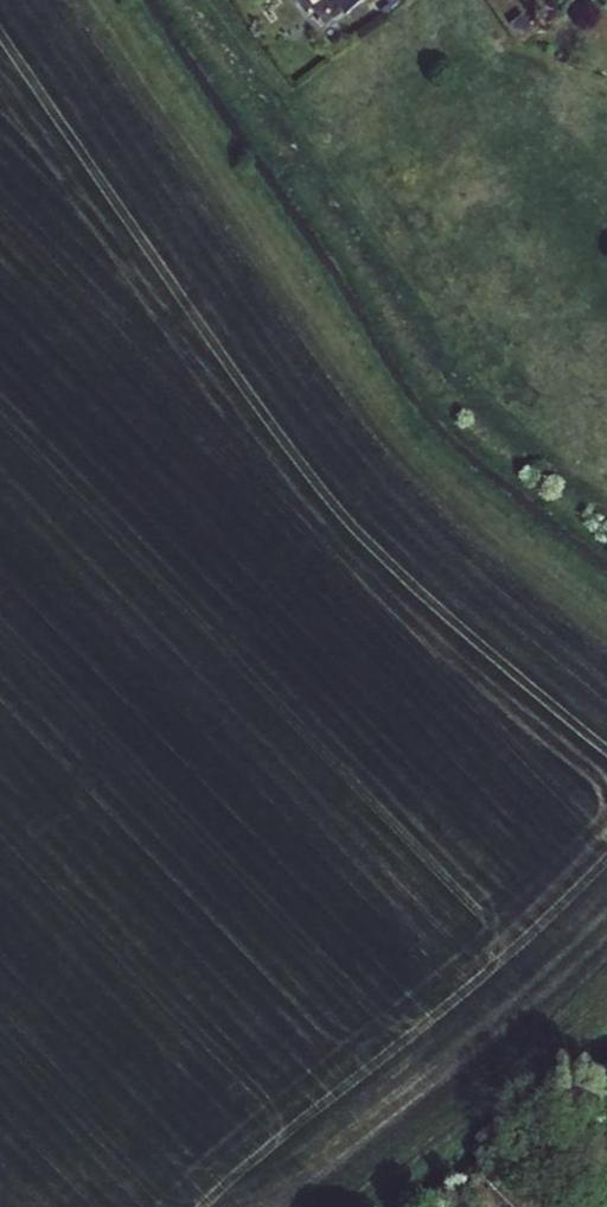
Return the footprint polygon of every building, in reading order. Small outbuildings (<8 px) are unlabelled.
[(391,2),(389,0),(331,0),(350,26),(372,9),(375,14),(391,2)]
